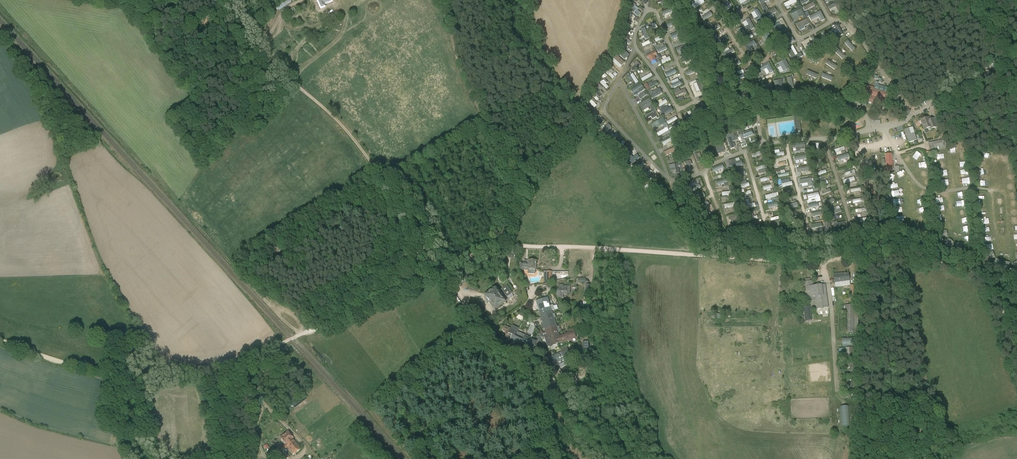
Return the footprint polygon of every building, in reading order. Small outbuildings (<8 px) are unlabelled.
[(276,7),(278,11),(291,2),(291,1),(292,0),(284,0),(285,1),(276,7)] [(320,10),(325,7),(325,6),(325,5),(332,2),(332,0),(316,0),(320,10)] [(689,2),(693,9),(704,3),(702,0),(693,0),(689,2)] [(763,11),(767,10),(764,2),(769,0),(759,0),(763,11)] [(723,13),(732,7),(728,1),(719,7),(723,13)] [(803,8),(805,11),(815,6),(813,2),(803,8)] [(842,11),(837,2),(828,7),(830,10),(836,7),(839,12),(842,11)] [(640,13),(637,10),(638,8),(635,6),(634,7),(631,5),(628,9),(638,16),(640,13)] [(294,7),(287,11),(289,15),(295,11),(295,10),(296,9),(294,7)] [(768,17),(777,12),(775,8),(765,13),(768,17)] [(758,18),(754,20),(756,23),(763,18),(757,9),(754,12),(758,18)] [(792,18),(803,12),(801,9),(790,15),(792,18)] [(820,11),(809,17),(811,22),(818,18),(821,22),(825,20),(820,11)] [(701,16),(704,20),(711,16),(708,12),(701,16)] [(748,18),(745,20),(751,28),(754,26),(748,18)] [(807,20),(796,25),(798,28),(808,23),(807,20)] [(773,26),(777,35),(786,30),(784,27),(779,30),(776,24),(773,26)] [(836,38),(843,34),(838,25),(835,27),(838,33),(834,35),(836,38)] [(737,29),(743,40),(748,38),(742,27),(737,29)] [(718,45),(728,39),(724,32),(714,38),(718,45)] [(770,42),(770,43),(773,41),(768,33),(762,36),(765,42),(766,41),(770,42)] [(624,34),(621,38),(628,44),(630,42),(627,39),(629,37),(624,34)] [(785,42),(782,36),(778,38),(784,47),(794,41),(792,38),(785,42)] [(851,51),(855,48),(847,39),(844,42),(851,51)] [(745,46),(749,52),(757,48),(753,41),(745,46)] [(666,45),(664,46),(662,43),(655,47),(658,53),(667,49),(666,45)] [(728,47),(721,51),(725,57),(735,52),(733,48),(730,50),(728,47)] [(786,49),(793,62),(803,56),(801,53),(795,56),(790,47),(786,49)] [(617,54),(624,59),(629,54),(622,48),(617,54)] [(842,59),(845,56),(837,48),(834,51),(842,59)] [(649,58),(650,61),(656,60),(655,55),(657,55),(656,52),(645,54),(646,59),(649,58)] [(783,71),(789,68),(785,59),(779,63),(783,71)] [(825,63),(834,70),(837,66),(827,59),(825,63)] [(610,63),(619,72),(622,69),(613,60),(610,63)] [(633,63),(635,65),(632,68),(634,70),(640,64),(636,60),(633,63)] [(769,63),(760,67),(756,69),(759,74),(762,72),(761,71),(762,71),(767,69),(769,74),(773,72),(769,63)] [(614,77),(611,74),(614,72),(610,68),(606,73),(612,79),(614,77)] [(817,79),(818,73),(806,71),(805,76),(817,79)] [(634,81),(636,83),(638,82),(633,73),(628,76),(631,82),(634,81)] [(651,73),(641,78),(642,81),(652,76),(651,73)] [(831,81),(833,77),(822,73),(820,77),(831,81)] [(600,82),(606,89),(609,87),(606,84),(608,82),(604,78),(600,82)] [(641,84),(630,90),(632,94),(643,88),(641,84)] [(886,93),(881,92),(870,89),(871,87),(864,85),(862,93),(871,95),(869,102),(883,106),(886,93)] [(649,93),(652,99),(662,93),(659,87),(649,93)] [(673,91),(675,93),(674,94),(676,97),(686,92),(685,89),(680,91),(679,88),(673,91)] [(599,97),(603,93),(600,90),(599,92),(595,89),(593,92),(599,97)] [(648,98),(638,104),(642,111),(652,105),(648,98)] [(598,104),(593,99),(589,102),(594,108),(598,104)] [(667,106),(660,110),(664,116),(673,111),(671,107),(669,109),(667,106)] [(655,111),(645,116),(647,119),(651,117),(652,119),(656,117),(657,119),(659,118),(655,111)] [(676,116),(667,121),(668,124),(677,119),(676,116)] [(650,124),(653,129),(666,123),(663,117),(650,124)] [(935,119),(931,121),(930,117),(922,120),(925,129),(929,128),(929,130),(937,127),(935,119)] [(595,122),(599,126),(603,121),(600,118),(595,122)] [(605,135),(612,128),(607,124),(601,131),(605,135)] [(659,136),(669,130),(667,127),(657,133),(659,136)] [(911,134),(909,128),(904,130),(909,143),(917,140),(914,133),(911,134)] [(738,136),(741,135),(743,139),(754,135),(752,129),(741,133),(740,131),(737,132),(738,136)] [(943,140),(928,143),(929,149),(930,151),(947,148),(945,139),(943,140)] [(713,148),(716,155),(725,151),(722,144),(713,148)] [(629,147),(621,152),(624,155),(631,150),(629,147)] [(624,160),(630,166),(640,158),(637,155),(633,158),(631,155),(624,160)] [(690,159),(682,162),(686,173),(692,171),(690,165),(691,164),(690,159)] [(735,159),(731,160),(733,164),(731,165),(732,168),(743,165),(742,161),(736,163),(735,159)] [(642,161),(635,168),(638,171),(645,164),(642,161)] [(677,163),(669,165),(670,169),(675,168),(676,174),(679,173),(678,167),(677,163)] [(738,168),(733,169),(736,177),(746,174),(745,170),(739,171),(738,168)] [(646,179),(652,172),(649,169),(647,172),(645,170),(641,175),(646,179)] [(786,172),(780,173),(779,169),(774,170),(776,177),(787,175),(786,172)] [(647,183),(652,187),(659,177),(654,174),(647,183)] [(698,179),(689,183),(692,191),(701,187),(698,179)] [(780,188),(792,185),(792,181),(790,182),(789,179),(782,180),(783,185),(779,186),(780,188)] [(811,179),(800,181),(801,185),(807,184),(808,188),(812,187),(811,179)] [(705,196),(702,190),(694,195),(696,200),(705,196)] [(746,198),(752,196),(750,190),(744,192),(746,198)] [(699,207),(702,210),(709,204),(706,201),(699,207)] [(798,207),(797,202),(786,205),(787,210),(798,207)] [(822,230),(822,222),(810,223),(811,231),(822,230)] [(748,224),(749,234),(761,233),(761,230),(752,230),(752,223),(748,224)] [(945,243),(950,247),(954,242),(949,238),(945,243)] [(533,259),(532,260),(532,261),(528,260),(528,261),(524,261),(524,262),(520,262),(520,270),(528,270),(528,274),(535,275),(535,270),(536,270),(536,261),(536,260),(535,259),(533,259)] [(544,282),(552,282),(552,272),(544,272),(544,282)] [(835,283),(850,281),(849,273),(843,274),(843,273),(833,274),(835,283)] [(803,295),(803,298),(806,298),(806,302),(815,301),(817,309),(829,307),(825,284),(814,286),(813,281),(803,282),(805,294),(803,295)] [(567,294),(567,289),(564,289),(563,284),(559,285),(559,289),(557,289),(557,294),(558,294),(558,298),(563,298),(563,294),(567,294)] [(496,311),(506,304),(503,299),(506,296),(506,297),(512,293),(507,286),(501,289),(501,290),(498,292),(496,288),(485,296),(487,298),(486,299),(489,303),(490,302),(496,311)] [(536,301),(539,309),(550,305),(548,298),(536,301)] [(550,305),(539,309),(541,316),(552,312),(552,310),(558,309),(557,305),(553,306),(552,305),(550,306),(550,305)] [(855,305),(845,305),(845,332),(858,332),(858,307),(855,307),(855,305)] [(802,317),(802,322),(812,320),(810,306),(803,307),(805,316),(802,317)] [(552,312),(541,316),(543,323),(555,320),(554,318),(556,317),(555,314),(553,314),(552,312)] [(555,320),(543,323),(545,331),(557,327),(555,320)] [(505,326),(503,329),(509,332),(506,338),(512,341),(516,331),(511,329),(511,328),(505,326)] [(548,338),(559,334),(557,327),(545,331),(548,338)] [(516,331),(512,341),(517,343),(521,333),(516,331)] [(574,332),(560,336),(561,342),(576,338),(574,332)] [(521,333),(517,343),(522,346),(527,336),(521,333)] [(561,342),(560,336),(559,334),(548,338),(550,345),(561,342)] [(527,336),(522,346),(527,348),(533,336),(532,335),(531,338),(527,336)] [(539,354),(540,350),(534,347),(537,341),(532,338),(533,336),(527,348),(532,351),(533,351),(539,354)] [(855,355),(855,347),(852,347),(846,348),(845,355),(846,355),(846,359),(851,358),(851,355),(855,355)] [(568,349),(561,352),(564,359),(571,356),(568,349)] [(564,359),(561,352),(555,355),(558,362),(564,359)] [(551,365),(558,362),(555,355),(548,358),(551,365)] [(856,366),(857,367),(856,363),(844,363),(844,367),(850,367),(850,371),(856,371),(856,366)] [(290,404),(294,408),(306,398),(302,394),(290,404)] [(284,450),(287,448),(293,455),(301,449),(293,439),(293,440),(287,432),(280,437),(285,444),(277,450),(284,458),(287,458),(289,457),(284,450)]
